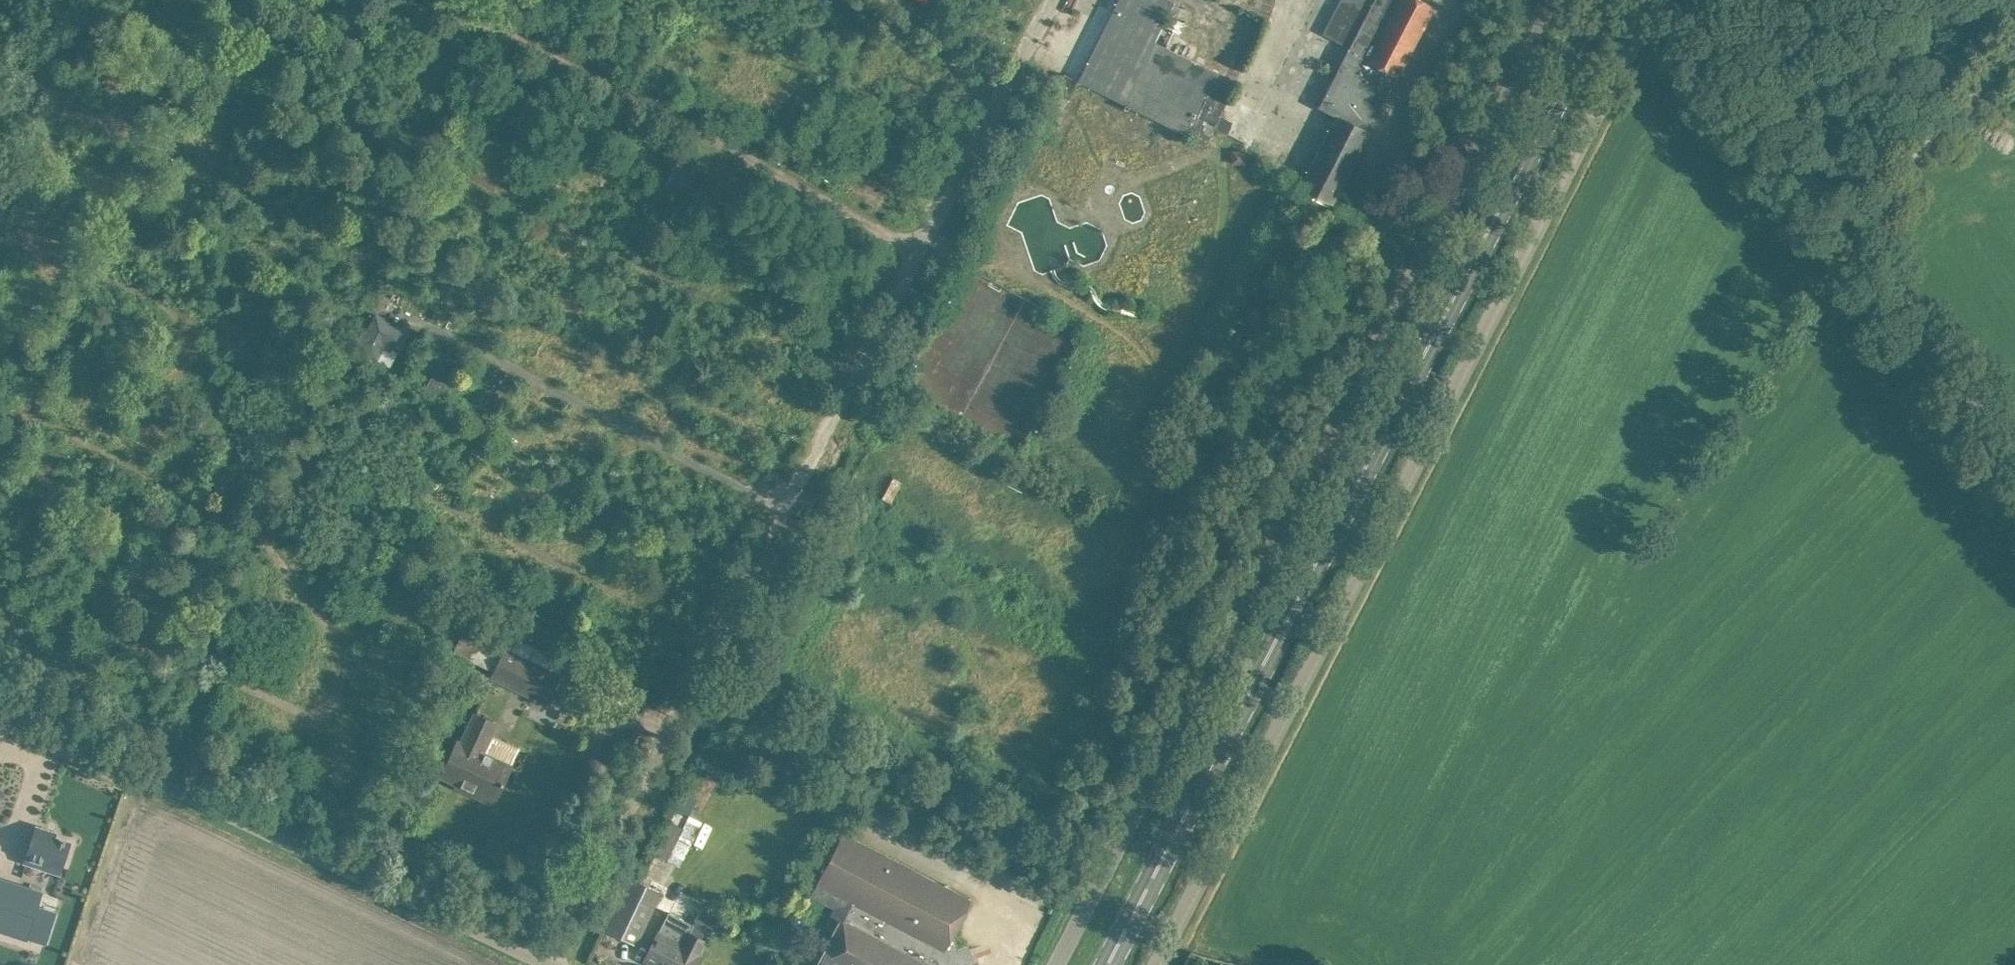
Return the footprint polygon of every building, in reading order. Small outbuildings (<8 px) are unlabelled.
[(8,15),(15,0),(0,0),(0,12),(8,15)] [(86,0),(64,0),(63,2),(82,10),(86,0)] [(722,8),(732,13),(738,0),(726,0),(722,8)] [(771,8),(786,15),(794,0),(776,0),(771,8)] [(1174,1),(1172,0),(1118,0),(1077,81),(1064,74),(1055,92),(1069,99),(1078,81),(1125,105),(1124,108),(1127,110),(1129,107),(1188,136),(1189,135),(1207,144),(1229,98),(1211,89),(1219,73),(1166,47),(1174,31),(1162,25),(1174,1)] [(1368,132),(1396,77),(1397,78),(1434,6),(1422,0),(1340,0),(1323,34),(1349,48),(1318,108),(1336,117),(1299,187),(1332,204),(1369,132),(1368,132)] [(15,41),(0,33),(0,54),(7,58),(15,41)] [(503,77),(498,88),(509,92),(513,81),(503,77)] [(1046,111),(1042,122),(1052,126),(1057,116),(1046,111)] [(384,117),(376,131),(386,137),(394,123),(384,117)] [(518,141),(524,124),(513,120),(507,137),(518,141)] [(664,186),(737,222),(752,193),(679,157),(664,186)] [(679,212),(682,199),(667,194),(663,207),(679,212)] [(223,297),(230,279),(218,274),(210,292),(223,297)] [(343,282),(336,296),(352,305),(359,291),(343,282)] [(257,342),(265,345),(280,303),(264,297),(255,322),(263,325),(257,342)] [(615,326),(619,315),(605,310),(601,321),(615,326)] [(379,316),(363,350),(397,366),(413,332),(379,316)] [(427,393),(440,360),(427,355),(414,387),(427,393)] [(807,378),(823,384),(826,374),(810,368),(807,378)] [(769,418),(774,401),(761,397),(756,414),(769,418)] [(528,458),(539,462),(544,450),(533,445),(528,458)] [(769,454),(763,470),(793,481),(798,465),(769,454)] [(580,484),(585,470),(570,465),(565,479),(580,484)] [(890,502),(899,506),(909,485),(899,481),(890,502)] [(40,484),(37,493),(53,500),(56,490),(40,484)] [(519,520),(516,535),(531,538),(533,523),(519,520)] [(9,599),(0,594),(0,616),(9,599)] [(546,703),(560,674),(506,649),(493,676),(546,703)] [(280,678),(276,692),(287,695),(291,681),(280,678)] [(496,724),(475,714),(461,743),(458,741),(442,776),(494,800),(511,766),(482,752),(496,724)] [(687,870),(707,830),(693,823),(673,863),(687,870)] [(57,833),(37,827),(25,861),(37,865),(39,860),(62,868),(71,842),(55,837),(57,833)] [(843,833),(810,895),(833,908),(829,915),(842,922),(843,920),(930,964),(969,964),(971,964),(966,949),(961,950),(958,948),(955,937),(951,936),(970,898),(969,898),(969,899),(843,833)] [(0,879),(0,929),(27,938),(42,892),(0,879)] [(631,879),(607,930),(636,944),(660,893),(631,879)] [(733,904),(728,913),(741,919),(745,911),(733,904)] [(699,956),(708,938),(713,927),(695,918),(693,923),(669,911),(654,943),(645,960),(654,964),(697,964),(701,956),(699,956)] [(820,964),(930,964),(843,920),(842,922),(820,964)]
